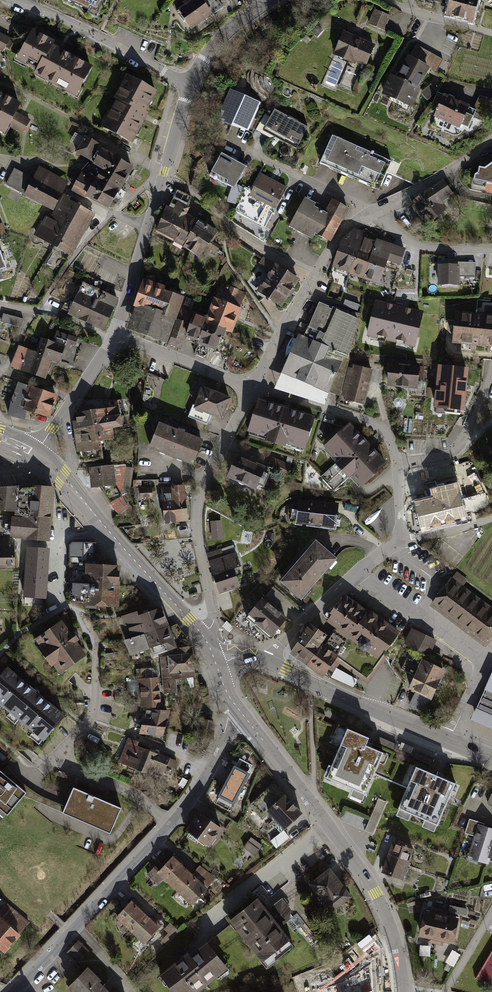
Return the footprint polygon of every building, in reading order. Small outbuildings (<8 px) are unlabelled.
[(64,1),(97,17),(106,0),(65,0),(64,1)] [(174,6),(192,32),(224,8),(218,0),(182,0),(174,6)] [(447,18),(476,25),(481,0),(451,0),(447,18)] [(391,17),(375,9),(369,23),(385,31),(391,17)] [(377,46),(344,31),(334,56),(367,70),(377,46)] [(0,32),(0,51),(4,53),(12,39),(0,32)] [(56,45),(33,32),(16,62),(37,73),(34,77),(77,100),(93,69),(54,48),(56,45)] [(444,59),(416,45),(397,79),(392,77),(382,97),(412,111),(431,70),(437,73),(444,59)] [(157,98),(127,81),(102,124),(132,141),(157,98)] [(438,92),(431,85),(422,94),(428,101),(438,92)] [(262,104),(231,91),(222,111),(222,125),(249,134),(262,104)] [(439,109),(433,126),(454,136),(460,135),(465,132),(467,128),(470,129),(478,111),(437,93),(432,107),(439,109)] [(0,97),(0,134),(5,137),(10,127),(24,135),(32,121),(18,113),(22,107),(0,97)] [(308,130),(275,111),(264,131),(298,149),(308,130)] [(392,163),(333,137),(320,166),(381,193),(392,163)] [(98,145),(84,138),(75,154),(89,162),(98,145)] [(254,160),(230,146),(214,176),(238,189),(254,160)] [(135,170),(103,150),(94,165),(80,172),(70,191),(109,213),(135,170)] [(471,179),(491,184),(491,160),(484,166),(477,164),(476,170),(473,172),(471,179)] [(54,213),(69,182),(39,167),(33,179),(15,169),(5,187),(25,196),(24,198),(54,213)] [(288,188),(263,175),(253,196),(278,208),(288,188)] [(443,178),(409,201),(425,221),(447,206),(442,200),(453,192),(443,178)] [(170,208),(167,207),(158,236),(201,261),(219,234),(188,216),(192,200),(177,191),(170,208)] [(46,213),(32,239),(71,258),(95,215),(78,206),(79,203),(66,195),(53,217),(46,213)] [(326,212),(305,200),(289,230),(314,244),(318,236),(331,244),(350,210),(333,200),(326,212)] [(354,227),(340,238),(330,264),(379,283),(387,260),(400,265),(405,248),(374,237),(373,239),(363,236),(364,231),(354,227)] [(301,282),(263,258),(257,267),(270,275),(257,295),(283,311),(301,282)] [(474,263),(438,262),(438,284),(459,284),(459,275),(474,275),(474,263)] [(167,289),(144,281),(126,332),(168,347),(184,299),(166,293),(167,289)] [(102,293),(83,283),(68,316),(104,333),(115,310),(99,303),(102,293)] [(247,294),(222,284),(216,300),(214,299),(207,320),(193,315),(190,324),(178,320),(170,345),(181,349),(184,339),(217,352),(222,342),(224,343),(227,334),(233,336),(242,310),(241,310),(247,294)] [(424,310),(375,298),(367,335),(415,347),(424,310)] [(358,319),(319,302),(307,326),(317,331),(313,340),(297,333),(273,386),(324,403),(328,392),(339,395),(358,319)] [(192,312),(182,309),(178,319),(189,323),(192,312)] [(453,310),(450,342),(491,346),(491,313),(453,310)] [(3,313),(1,322),(21,327),(23,319),(3,313)] [(34,361),(28,376),(45,384),(53,359),(61,362),(67,344),(76,347),(79,339),(57,331),(53,342),(43,339),(38,354),(36,353),(33,360),(34,361)] [(33,360),(36,353),(19,346),(10,369),(28,376),(34,361),(33,360)] [(418,364),(387,360),(385,382),(416,386),(418,364)] [(372,368),(351,363),(350,367),(348,366),(341,394),(343,395),(342,398),(363,404),(372,368)] [(467,367),(437,363),(432,405),(463,408),(467,367)] [(58,398),(19,384),(10,405),(8,418),(25,422),(27,414),(50,420),(58,398)] [(230,396),(201,384),(188,416),(207,424),(211,414),(221,418),(230,396)] [(314,415),(258,397),(247,430),(265,436),(264,439),(285,445),(286,441),(304,447),(314,415)] [(78,421),(74,422),(79,461),(85,461),(103,459),(101,446),(97,447),(97,442),(113,440),(111,427),(121,426),(119,408),(121,408),(120,401),(108,402),(109,408),(94,410),(93,405),(79,408),(77,414),(78,421)] [(203,438),(156,420),(145,446),(193,463),(203,438)] [(386,462),(349,421),(322,445),(336,461),(321,475),(332,489),(349,475),(359,485),(386,462)] [(264,466),(234,453),(225,474),(254,488),(264,466)] [(290,466),(272,458),(268,467),(276,471),(277,470),(286,474),(290,466)] [(113,464),(87,466),(88,487),(101,485),(113,506),(118,513),(128,507),(120,496),(128,495),(133,464),(113,465),(113,464)] [(415,492),(422,526),(468,517),(462,484),(448,487),(448,486),(415,492)] [(0,488),(0,509),(16,510),(15,514),(25,515),(50,517),(52,487),(31,486),(0,488)] [(184,486),(173,487),(176,521),(187,520),(184,486)] [(165,522),(176,521),(173,487),(162,488),(165,522)] [(336,503),(297,500),(295,525),(334,528),(336,503)] [(50,517),(25,515),(25,518),(13,517),(12,522),(6,521),(5,533),(11,534),(11,536),(27,538),(49,540),(50,517)] [(225,537),(224,518),(212,519),(213,538),(225,537)] [(333,556),(313,539),(278,579),(298,596),(333,556)] [(0,541),(0,568),(14,567),(13,541),(0,541)] [(69,544),(69,564),(96,565),(96,542),(72,542),(69,544)] [(233,545),(208,554),(220,591),(238,585),(234,571),(241,568),(233,545)] [(48,549),(28,547),(25,597),(45,598),(48,549)] [(87,588),(117,590),(118,578),(119,566),(111,566),(96,565),(69,564),(69,584),(73,584),(87,585),(87,588)] [(450,578),(432,603),(487,643),(491,636),(491,608),(450,578)] [(87,585),(73,584),(72,601),(116,604),(117,590),(87,588),(87,585)] [(284,596),(273,586),(246,618),(255,625),(257,622),(272,635),(285,618),(274,609),(284,596)] [(333,633),(346,643),(336,656),(337,657),(362,675),(373,660),(374,662),(385,647),(383,646),(387,641),(391,643),(398,633),(369,611),(366,615),(342,598),(335,609),(337,610),(329,620),(339,627),(334,633),(333,633)] [(125,640),(143,634),(167,626),(164,617),(160,608),(138,616),(137,612),(119,617),(125,640)] [(70,634),(61,622),(40,637),(46,645),(43,647),(54,663),(57,660),(63,669),(84,654),(75,641),(77,639),(72,633),(70,634)] [(291,652),(307,664),(321,645),(322,643),(320,642),(325,635),(308,622),(301,633),(304,635),(291,652)] [(168,628),(167,626),(143,634),(149,648),(152,647),(155,654),(176,646),(175,644),(188,638),(177,624),(168,628)] [(435,641),(412,629),(405,643),(429,654),(435,641)] [(336,656),(346,643),(333,633),(323,646),(321,645),(307,664),(323,675),(337,657),(336,656)] [(143,634),(125,640),(131,655),(149,648),(143,634)] [(161,657),(163,678),(177,677),(196,676),(193,645),(177,646),(177,652),(167,654),(167,656),(161,657)] [(443,672),(408,655),(401,669),(409,673),(407,677),(414,680),(410,687),(417,691),(410,704),(424,711),(443,672)] [(151,668),(137,669),(139,706),(142,706),(160,708),(158,678),(156,678),(156,674),(151,668)] [(6,669),(0,676),(0,702),(44,739),(63,716),(6,669)] [(470,719),(491,729),(491,670),(470,719)] [(177,677),(163,678),(164,693),(176,692),(175,681),(178,681),(177,677)] [(160,708),(142,706),(135,727),(142,729),(141,732),(162,734),(167,712),(161,711),(160,708)] [(369,738),(347,728),(329,771),(338,775),(336,781),(366,794),(384,752),(366,745),(369,738)] [(144,758),(147,750),(136,745),(138,742),(130,738),(121,761),(134,766),(138,755),(144,758)] [(138,755),(134,766),(152,773),(154,766),(159,754),(147,750),(144,758),(138,755)] [(177,761),(159,754),(154,766),(164,770),(166,765),(174,768),(177,761)] [(239,758),(215,804),(229,811),(253,765),(239,758)] [(456,783),(416,766),(398,808),(437,825),(456,783)] [(7,815),(26,792),(1,771),(0,770),(0,808),(7,815)] [(273,781),(249,805),(263,820),(267,813),(285,829),(302,813),(273,781)] [(101,799),(73,787),(62,812),(110,833),(121,807),(101,799)] [(378,833),(386,798),(377,796),(368,831),(378,833)] [(223,827),(199,810),(185,829),(209,846),(223,827)] [(469,820),(464,833),(473,835),(465,858),(488,865),(490,858),(491,858),(491,828),(469,820)] [(251,836),(245,845),(256,852),(261,842),(251,836)] [(417,844),(394,836),(380,872),(403,880),(417,844)] [(188,867),(172,853),(160,867),(156,863),(147,874),(158,884),(163,877),(172,885),(188,867)] [(194,872),(188,867),(172,885),(193,904),(216,879),(200,865),(194,872)] [(353,896),(330,866),(309,882),(332,912),(353,896)] [(268,909),(258,896),(228,919),(267,966),(294,943),(282,926),(290,920),(291,907),(282,897),(268,909)] [(5,952),(24,930),(22,928),(29,921),(1,898),(0,899),(0,948),(5,952)] [(146,913),(131,899),(115,916),(131,930),(146,913)] [(458,918),(423,910),(417,936),(427,938),(427,942),(442,946),(443,941),(453,942),(458,918)] [(160,926),(146,913),(131,930),(144,943),(160,926)] [(180,931),(170,922),(164,929),(168,932),(161,940),(165,945),(180,931)] [(158,973),(174,991),(195,991),(229,967),(206,938),(189,953),(187,950),(158,973)] [(78,941),(67,952),(77,962),(88,951),(78,941)] [(478,979),(491,983),(491,952),(478,979)] [(86,966),(66,986),(73,991),(112,991),(86,966)] [(313,981),(314,991),(366,991),(364,975),(313,981)]
